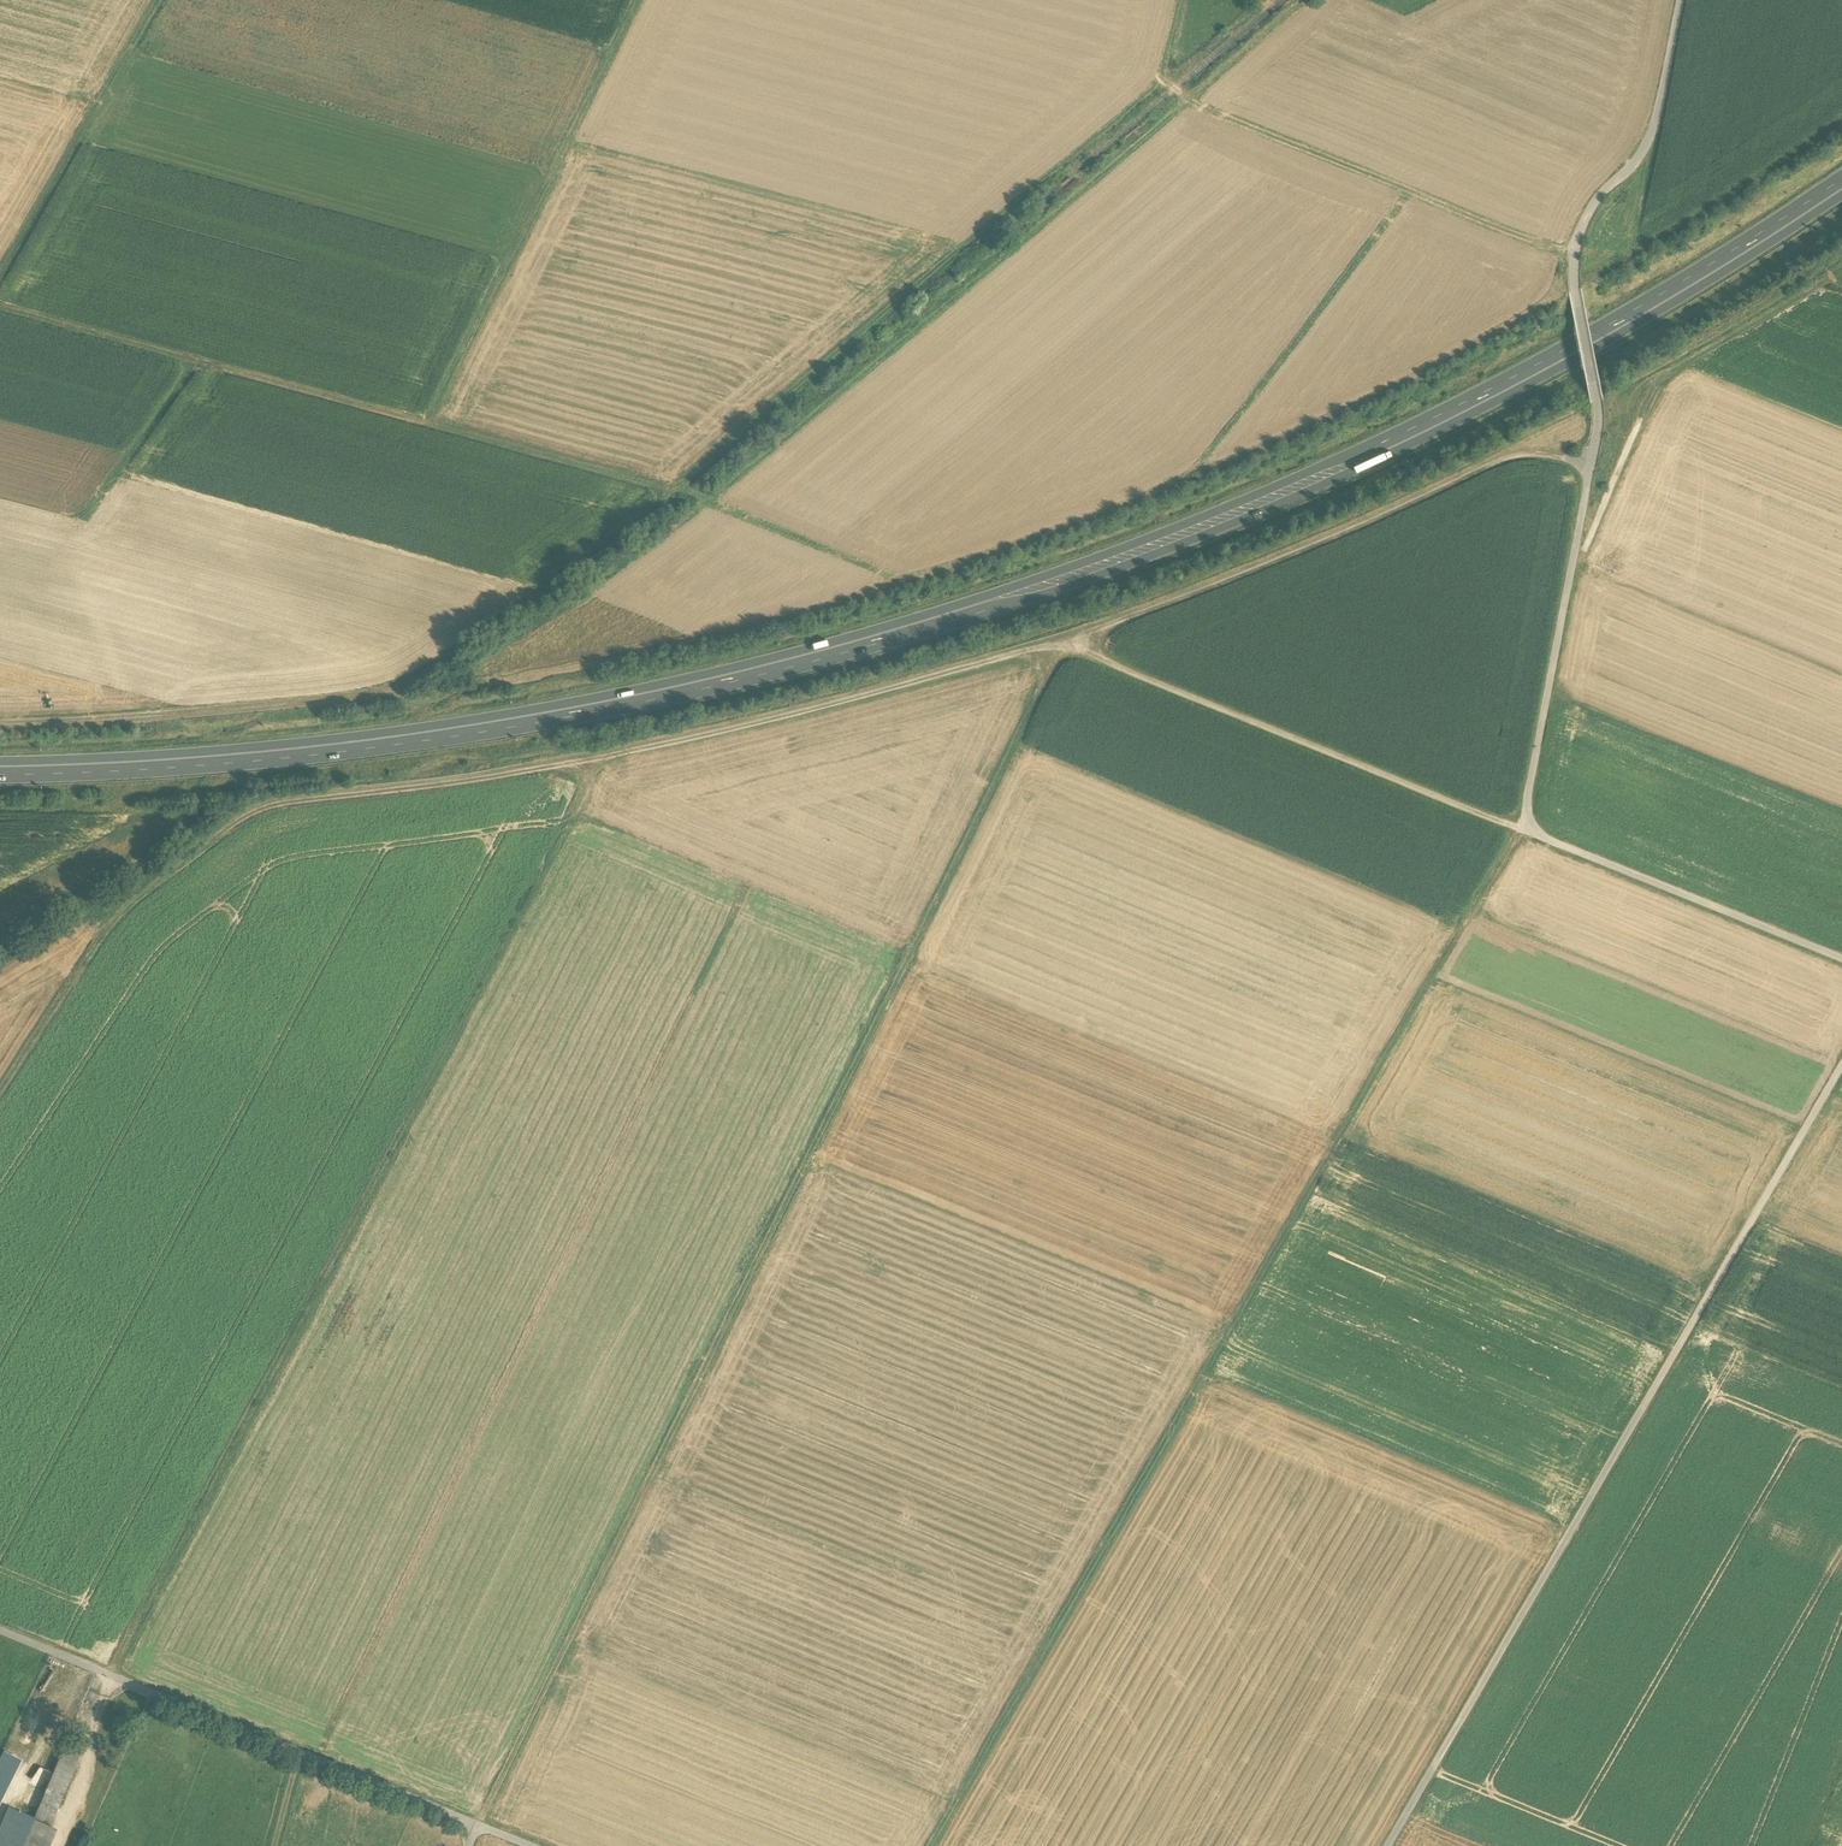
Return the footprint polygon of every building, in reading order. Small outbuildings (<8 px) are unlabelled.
[(21,1845),(49,1845),(56,1827),(52,1824),(84,1749),(65,1741),(33,1817),(21,1845)] [(0,1757),(0,1804),(19,1766),(0,1756),(0,1757)] [(33,1817),(11,1808),(0,1835),(0,1845),(21,1845),(33,1817)]
